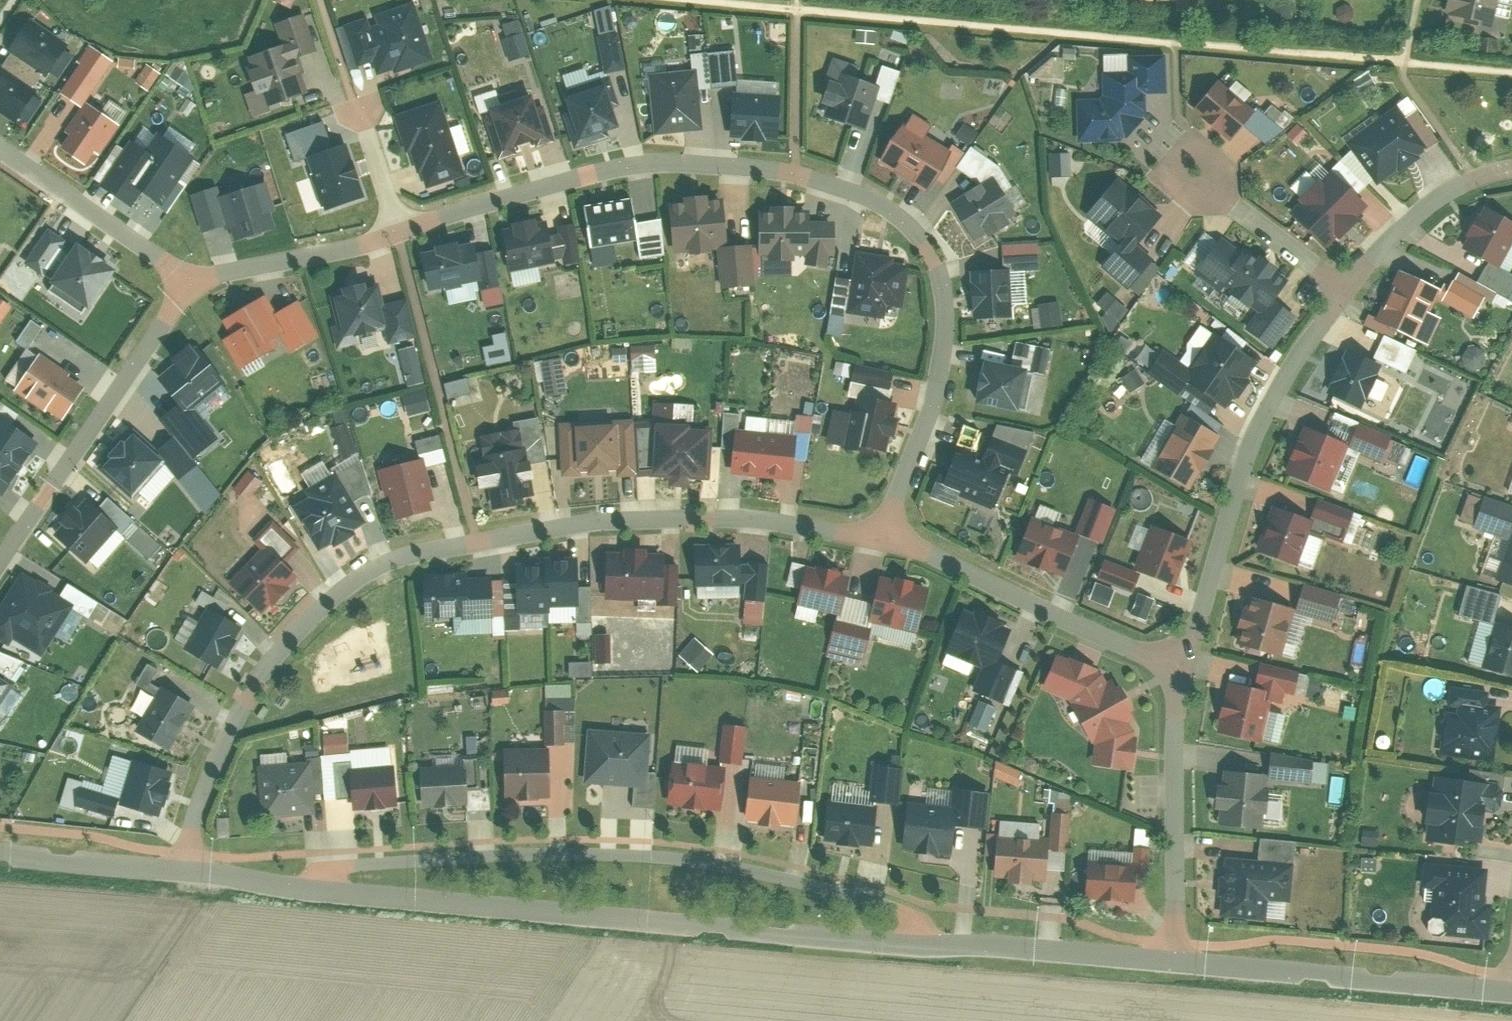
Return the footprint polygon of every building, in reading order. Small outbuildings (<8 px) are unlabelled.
[(1448,13),(1501,24),(1506,0),(1451,0),(1448,13)] [(366,17),(340,26),(354,69),(375,62),(378,73),(394,68),(395,72),(433,60),(414,1),(373,14),(376,23),(369,26),(366,17)] [(612,5),(598,10),(603,34),(597,36),(607,70),(588,75),(586,68),(566,74),(572,97),(564,99),(577,145),(611,136),(609,129),(619,126),(614,107),(621,105),(613,71),(625,67),(612,5)] [(268,48),(246,55),(262,105),(309,91),(298,55),(315,49),(304,14),(262,27),(268,48)] [(519,20),(504,25),(508,37),(504,39),(511,59),(530,53),(519,20)] [(29,24),(5,58),(44,85),(68,51),(29,24)] [(879,41),(879,31),(861,31),(861,41),(879,41)] [(706,51),(705,40),(690,41),(693,67),(649,72),(655,133),(703,129),(699,88),(713,87),(709,51),(706,51)] [(113,59),(90,44),(58,93),(79,107),(62,134),(68,137),(61,147),(86,164),(97,147),(102,151),(121,123),(86,100),(113,59)] [(735,48),(709,51),(713,87),(736,84),(732,135),(774,138),(779,81),(739,78),(735,48)] [(1169,56),(1109,58),(1110,93),(1072,95),(1073,139),(1128,136),(1149,118),(1148,94),(1170,93),(1169,56)] [(5,58),(0,64),(0,105),(20,119),(44,85),(5,58)] [(1069,78),(1069,60),(1041,59),(1041,78),(1069,78)] [(141,80),(154,89),(165,73),(152,64),(141,80)] [(884,84),(833,69),(819,111),(870,127),(884,84)] [(1218,78),(1193,109),(1227,137),(1241,121),(1260,136),(1281,111),(1263,97),(1253,108),(1245,102),(1253,92),(1235,78),(1228,86),(1218,78)] [(494,89),(472,96),(477,114),(489,110),(490,115),(485,117),(497,158),(515,152),(513,143),(533,137),(535,143),(551,138),(539,101),(532,103),(529,93),(499,102),(494,89)] [(1406,98),(1347,142),(1351,148),(1341,159),(1365,184),(1372,178),(1377,184),(1437,141),(1406,98)] [(441,100),(394,115),(405,151),(410,149),(417,171),(422,170),(426,184),(464,173),(441,100)] [(954,149),(907,123),(885,161),(932,187),(954,149)] [(967,126),(962,138),(977,144),(982,132),(967,126)] [(135,135),(105,183),(138,204),(146,191),(165,203),(196,154),(165,134),(156,148),(135,135)] [(345,143),(308,157),(329,212),(366,198),(345,143)] [(1054,176),(1075,176),(1076,153),(1055,153),(1054,176)] [(1365,184),(1341,159),(1328,173),(1318,163),(1309,172),(1305,169),(1289,185),(1298,193),(1294,197),(1298,200),(1289,209),(1326,245),(1365,206),(1354,195),(1365,184)] [(997,177),(953,203),(976,242),(1020,216),(997,177)] [(219,188),(194,195),(214,266),(239,259),(234,242),(275,230),(262,182),(221,194),(219,188)] [(1155,217),(1115,184),(1090,215),(1121,241),(1101,266),(1129,289),(1152,261),(1133,245),(1155,217)] [(725,198),(674,202),(676,242),(728,238),(725,198)] [(634,199),(589,205),(594,240),(639,234),(634,199)] [(1479,205),(1460,245),(1502,266),(1511,246),(1511,221),(1479,205)] [(809,209),(772,209),(772,223),(761,223),(761,255),(842,254),(842,220),(809,220),(809,209)] [(517,231),(503,232),(507,267),(559,261),(555,228),(543,230),(541,216),(516,219),(517,231)] [(48,231),(24,266),(42,279),(66,243),(48,231)] [(479,241),(425,253),(433,288),(487,276),(479,241)] [(1286,283),(1226,243),(1205,275),(1265,315),(1286,283)] [(76,248),(50,287),(89,313),(115,274),(76,248)] [(897,257),(861,252),(854,308),(885,313),(887,301),(905,304),(910,265),(896,263),(897,257)] [(1013,269),(966,269),(966,310),(1013,310),(1013,269)] [(1442,287),(1403,270),(1380,323),(1420,340),(1442,287)] [(378,285),(336,295),(345,332),(387,323),(378,285)] [(1114,292),(1103,303),(1113,313),(1106,319),(1116,329),(1133,313),(1114,292)] [(0,294),(0,322),(5,325),(18,304),(0,293),(0,294)] [(268,295),(225,318),(246,358),(285,337),(292,349),(321,334),(302,299),(277,312),(268,295)] [(1068,325),(1066,302),(1036,306),(1038,328),(1068,325)] [(36,349),(47,324),(36,319),(25,343),(36,349)] [(492,365),(518,361),(513,332),(499,334),(501,345),(489,346),(492,365)] [(1258,360),(1211,334),(1185,380),(1232,406),(1258,360)] [(1016,365),(989,360),(982,398),(1030,407),(1036,373),(1051,376),(1056,349),(1020,342),(1016,365)] [(422,345),(405,349),(412,386),(429,383),(422,345)] [(661,345),(637,346),(638,372),(663,370),(661,345)] [(198,348),(160,381),(186,411),(224,378),(198,348)] [(1384,365),(1345,349),(1330,385),(1369,401),(1384,365)] [(86,390),(39,359),(17,393),(64,424),(86,390)] [(887,384),(887,370),(863,370),(862,384),(887,384)] [(887,371),(888,390),(902,390),(901,370),(887,371)] [(1143,372),(1129,377),(1134,389),(1147,384),(1143,372)] [(476,378),(452,382),(454,396),(478,393),(476,378)] [(413,415),(436,411),(433,390),(409,394),(413,415)] [(898,404),(854,395),(845,441),(889,450),(898,404)] [(1222,430),(1189,413),(1161,466),(1194,484),(1222,430)] [(20,467),(37,443),(0,417),(0,453),(20,467)] [(637,423),(580,424),(581,472),(638,470),(637,423)] [(713,424),(661,423),(660,470),(712,471),(713,424)] [(1353,445),(1306,428),(1290,473),(1337,490),(1353,445)] [(157,449),(136,432),(108,466),(139,491),(167,457),(157,449)] [(766,437),(736,433),(732,474),(763,476),(766,437)] [(447,434),(424,439),(429,466),(452,461),(447,434)] [(523,434),(473,444),(484,502),(535,492),(523,434)] [(982,463),(955,453),(947,475),(939,472),(931,495),(958,505),(962,492),(994,503),(1009,465),(1020,469),(1029,447),(992,434),(982,463)] [(794,439),(766,437),(763,476),(791,478),(794,439)] [(0,453),(0,497),(20,467),(0,453)] [(425,459),(380,468),(390,516),(435,507),(425,459)] [(254,500),(268,480),(253,469),(239,489),(254,500)] [(340,477),(297,504),(324,546),(367,519),(340,477)] [(120,530),(88,502),(55,539),(87,567),(120,530)] [(1314,523),(1271,510),(1258,551),(1302,564),(1314,523)] [(1083,531),(1034,514),(1020,554),(1069,571),(1083,531)] [(1191,538),(1153,528),(1141,571),(1179,581),(1191,538)] [(1507,530),(1492,578),(1511,584),(1511,532),(1507,530)] [(743,543),(698,543),(698,600),(742,601),(742,626),(768,626),(768,562),(743,562),(743,543)] [(268,547),(235,579),(263,607),(295,575),(268,547)] [(668,553),(606,551),(605,595),(666,597),(668,553)] [(547,565),(517,564),(517,579),(517,611),(551,612),(551,604),(583,605),(584,556),(548,556),(547,565)] [(821,607),(839,611),(844,592),(848,572),(809,563),(797,616),(818,621),(821,607)] [(933,577),(883,567),(877,599),(872,624),(871,631),(914,639),(916,629),(923,630),(933,577)] [(24,573),(0,613),(0,630),(45,657),(77,604),(24,573)] [(517,628),(517,611),(517,579),(429,581),(429,613),(458,613),(459,632),(495,631),(495,634),(508,634),(508,628),(517,628)] [(1094,599),(1114,607),(1121,590),(1101,582),(1094,599)] [(839,611),(838,616),(872,624),(877,599),(844,592),(839,611)] [(1140,592),(1132,613),(1152,620),(1160,599),(1140,592)] [(1298,608),(1252,595),(1239,640),(1286,653),(1298,608)] [(212,609),(190,648),(221,665),(244,627),(212,609)] [(1009,627),(965,610),(944,662),(973,673),(976,665),(985,668),(977,690),(1008,703),(1020,671),(995,661),(1009,627)] [(864,664),(871,631),(872,624),(838,616),(829,656),(864,664)] [(1494,623),(1484,669),(1511,674),(1511,627),(1494,623)] [(1464,656),(1472,659),(1482,629),(1474,626),(1464,656)] [(612,633),(597,634),(598,661),(613,660),(612,633)] [(699,641),(685,658),(700,671),(715,654),(699,641)] [(1101,667),(1061,650),(1047,685),(1072,698),(1097,741),(1097,763),(1136,766),(1138,730),(1101,667)] [(576,662),(577,677),(598,676),(597,661),(576,662)] [(152,663),(143,685),(152,689),(161,667),(152,663)] [(0,670),(0,705),(16,680),(0,670)] [(1272,690),(1230,683),(1222,734),(1263,741),(1272,690)] [(162,687),(140,729),(176,747),(198,705),(162,687)] [(1498,693),(1451,687),(1442,750),(1490,757),(1498,693)] [(511,688),(494,688),(494,704),(511,703),(511,688)] [(993,731),(1002,705),(981,698),(972,724),(993,731)] [(575,707),(546,708),(547,740),(575,740),(575,707)] [(713,749),(678,744),(670,802),(725,809),(731,762),(742,763),(747,723),(728,721),(723,761),(711,760),(713,749)] [(650,731),(590,726),(586,779),(634,782),(646,783),(647,770),(650,731)] [(326,753),(324,753),(327,792),(327,799),(354,797),(354,808),(397,805),(394,747),(351,750),(350,733),(325,734),(326,753)] [(553,747),(506,747),(506,795),(553,794),(553,747)] [(289,750),(262,751),(265,813),(317,810),(316,792),(327,792),(324,753),(321,753),(321,748),(307,748),(307,758),(289,759),(289,750)] [(134,756),(123,796),(163,807),(174,767),(134,756)] [(872,786),(835,783),(834,799),(829,798),(826,839),(879,843),(882,802),(901,803),(905,759),(875,756),(872,786)] [(1335,784),(1336,758),(1276,756),(1275,781),(1335,784)] [(466,760),(421,764),(424,808),(469,805),(466,760)] [(789,764),(754,761),(748,818),(800,823),(805,777),(788,775),(789,764)] [(998,779),(1027,786),(1031,770),(1002,763),(998,779)] [(1272,772),(1224,768),(1219,820),(1267,824),(1272,772)] [(646,783),(634,782),(632,806),(655,808),(658,771),(647,770),(646,783)] [(1493,779),(1438,777),(1435,836),(1490,839),(1493,779)] [(956,810),(911,804),(906,846),(954,852),(958,820),(987,823),(991,791),(960,786),(956,810)] [(1054,835),(1043,835),(1044,820),(1002,818),(1000,871),(1055,874),(1056,847),(1071,847),(1074,794),(1055,786),(1055,794),(1051,793),(1051,802),(1056,803),(1054,835)] [(1137,848),(1088,846),(1086,899),(1138,901),(1139,880),(1149,880),(1150,860),(1161,861),(1162,838),(1149,837),(1149,830),(1137,829),(1137,848)] [(1296,866),(1233,859),(1228,913),(1270,917),(1272,894),(1293,896),(1296,866)] [(1492,868),(1416,864),(1412,930),(1488,934),(1492,868)]
